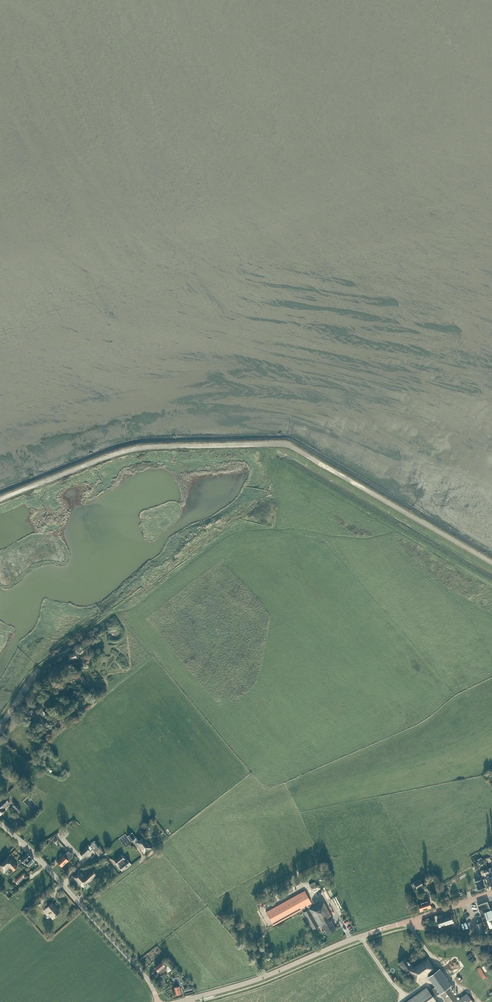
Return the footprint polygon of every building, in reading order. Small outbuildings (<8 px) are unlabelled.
[(88,645),(79,652),(80,655),(90,648),(88,645)] [(79,674),(74,678),(78,684),(81,682),(83,686),(87,683),(83,677),(82,677),(79,674)] [(33,707),(28,712),(43,727),(49,721),(45,718),(44,719),(33,707)] [(5,810),(4,808),(9,802),(5,797),(0,802),(0,815),(5,810)] [(27,811),(33,806),(25,797),(19,803),(27,811)] [(127,836),(131,842),(136,838),(132,832),(127,836)] [(144,854),(152,848),(144,836),(135,842),(144,854)] [(83,857),(90,851),(92,849),(99,856),(103,852),(99,849),(100,848),(94,842),(90,846),(89,845),(80,853),(83,857)] [(72,853),(71,853),(71,854),(69,851),(57,862),(62,866),(68,861),(68,860),(73,856),(73,855),(73,854),(72,853)] [(22,864),(24,863),(30,857),(27,853),(19,860),(22,864)] [(125,861),(124,859),(121,855),(114,860),(122,871),(131,864),(127,859),(125,861)] [(4,872),(10,867),(13,870),(17,866),(9,857),(0,865),(0,868),(4,872)] [(28,866),(34,861),(30,857),(24,863),(25,864),(26,863),(28,866)] [(92,870),(91,871),(86,876),(79,869),(72,875),(83,887),(98,873),(96,870),(93,872),(92,870)] [(479,875),(477,869),(475,870),(477,876),(478,880),(475,881),(478,889),(484,887),(480,875),(479,875)] [(489,872),(488,869),(484,870),(486,876),(486,875),(487,878),(486,878),(488,886),(491,884),(491,878),(491,876),(489,877),(489,875),(490,874),(489,872)] [(415,890),(423,886),(419,879),(411,884),(415,890)] [(313,906),(305,891),(304,891),(266,912),(273,925),(301,909),(303,912),(313,929),(321,925),(326,934),(336,929),(330,919),(333,918),(324,902),(320,904),(319,903),(313,906)] [(277,901),(285,897),(282,892),(274,896),(277,901)] [(419,904),(422,911),(431,908),(428,901),(428,899),(420,901),(421,903),(419,904)] [(458,920),(476,914),(472,902),(464,905),(465,909),(456,912),(458,920)] [(490,910),(488,902),(478,905),(486,928),(490,927),(490,928),(491,927),(491,930),(491,910),(490,910)] [(52,919),(59,912),(52,903),(43,911),(47,915),(48,914),(52,919)] [(455,915),(452,916),(451,914),(437,919),(440,927),(443,926),(444,928),(447,927),(446,925),(454,923),(455,924),(458,922),(455,915)] [(434,970),(432,966),(433,966),(427,957),(412,968),(406,958),(398,963),(404,971),(408,969),(417,982),(427,975),(435,987),(429,991),(432,995),(435,993),(436,995),(440,993),(446,1001),(473,1001),(467,993),(458,1000),(449,987),(452,985),(440,968),(437,970),(436,969),(434,970)] [(158,971),(165,966),(161,962),(155,967),(158,971)] [(174,987),(176,995),(182,993),(180,986),(181,986),(179,977),(173,979),(175,987),(174,987)] [(406,1001),(436,1001),(426,988),(406,1001)]
